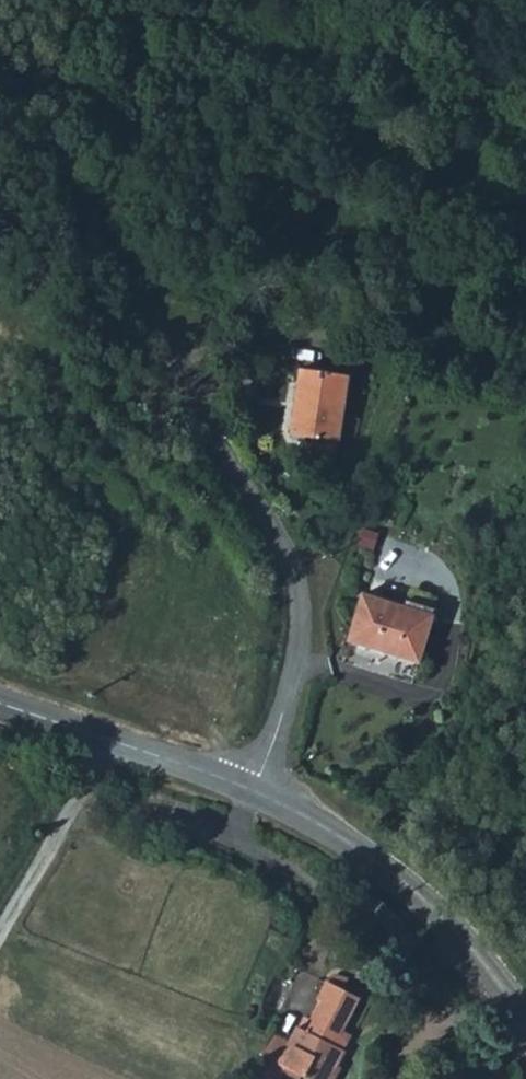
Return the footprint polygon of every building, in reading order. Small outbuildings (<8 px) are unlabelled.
[(348,376),(301,368),(291,435),(339,442),(348,376)] [(422,645),(435,600),(364,579),(351,623),(422,645)] [(343,1054),(332,1047),(357,999),(326,983),(316,1002),(321,1004),(305,1033),(303,1032),(295,1051),(336,1067),(343,1054)] [(332,1047),(343,1054),(370,1009),(371,1007),(357,999),(332,1047)] [(336,1067),(295,1051),(265,1038),(257,1055),(268,1061),(285,1069),(303,1078),(329,1078),(336,1067)] [(285,1069),(268,1061),(261,1078),(280,1078),(285,1069)]
